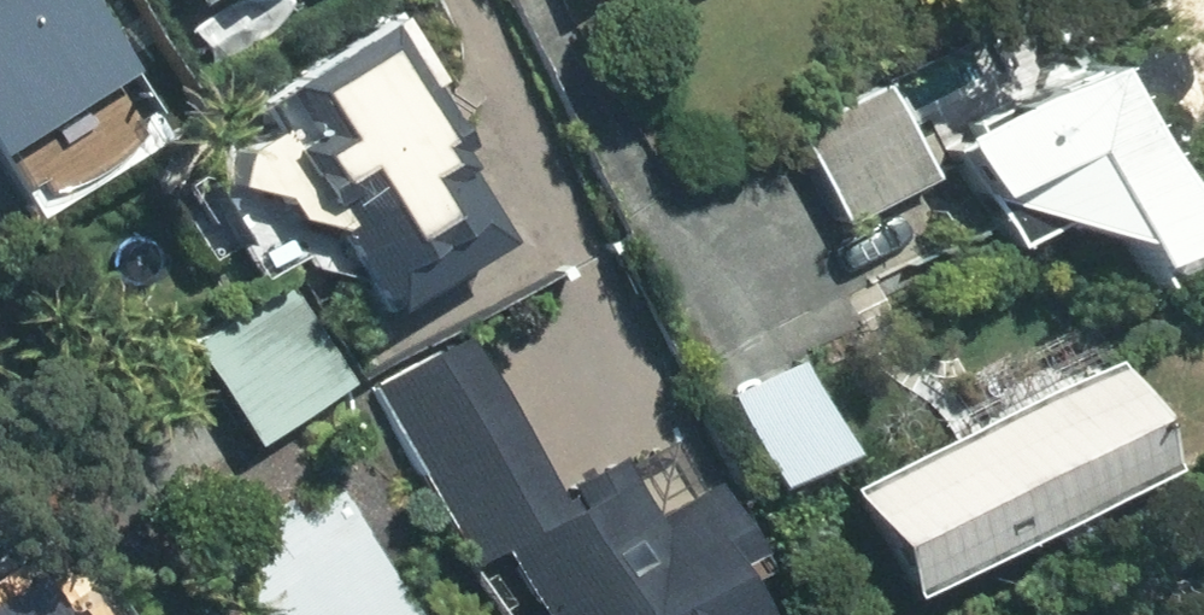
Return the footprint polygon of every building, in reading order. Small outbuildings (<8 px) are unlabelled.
[(91,0),(0,0),(0,147),(2,151),(134,68),(91,0)] [(398,305),(524,230),(396,17),(270,92),(398,305)] [(994,198),(1139,235),(1151,257),(1203,231),(1203,219),(1118,50),(960,130),(994,198)] [(850,222),(942,177),(894,81),(802,126),(850,222)] [(194,344),(259,445),(359,382),(295,281),(194,344)] [(373,389),(471,567),(504,549),(540,614),(767,614),(738,562),(759,550),(720,479),(661,512),(628,453),(565,487),(479,331),(373,389)] [(1115,357),(852,485),(906,596),(1170,467),(1115,357)] [(735,395),(778,487),(855,450),(812,358),(735,395)] [(342,471),(225,541),(270,614),(428,614),(342,471)]
